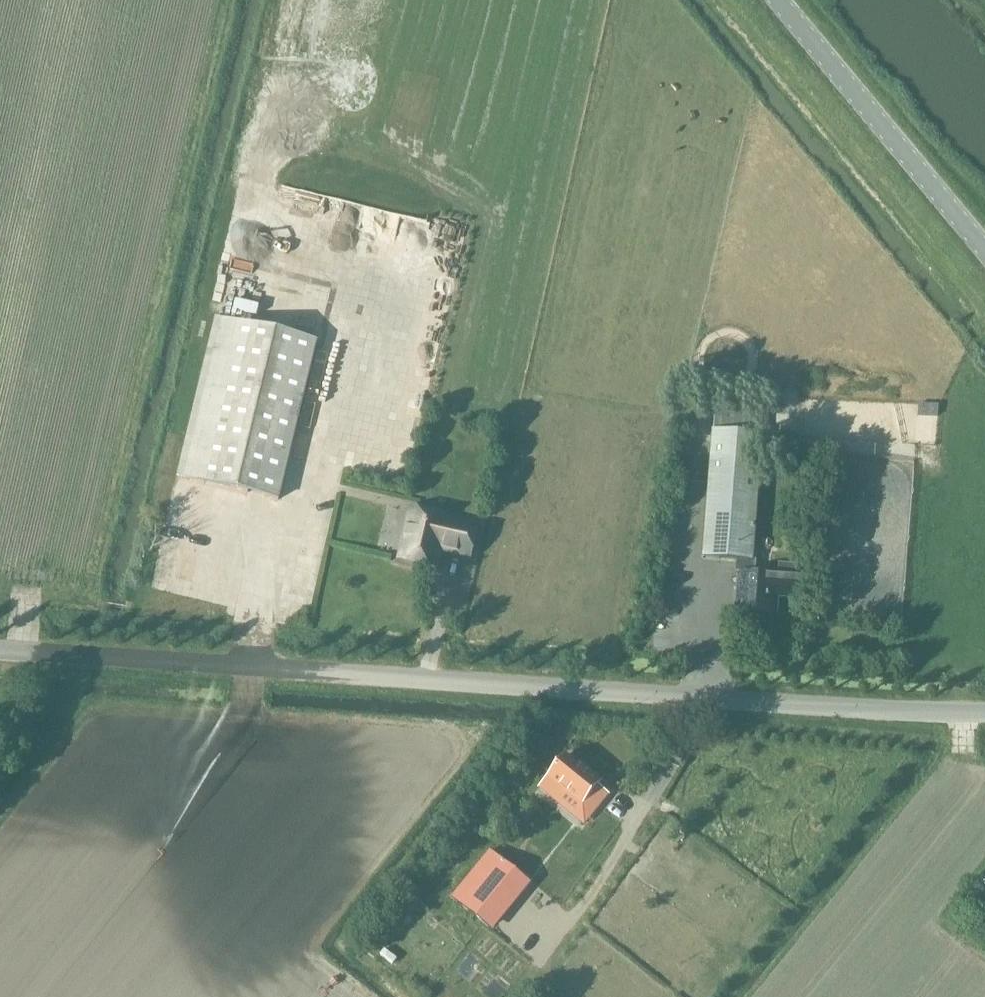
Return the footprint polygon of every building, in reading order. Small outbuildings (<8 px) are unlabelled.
[(246,492),(278,499),(316,341),(215,317),(177,475),(246,492)] [(758,557),(753,556),(762,438),(713,434),(704,559),(738,562),(737,571),(740,571),(737,612),(776,615),(777,597),(803,599),(804,579),(804,577),(797,577),(798,566),(779,564),(778,578),(757,576),(758,557)] [(446,519),(412,511),(401,558),(436,566),(440,549),(469,556),(475,528),(446,521),(446,519)] [(566,756),(548,777),(576,800),(562,817),(582,833),(584,830),(596,815),(583,804),(602,781),(588,770),(586,772),(566,756)] [(541,771),(527,788),(535,794),(548,777),(541,771)] [(490,850),(450,899),(497,937),(536,888),(490,850)]
